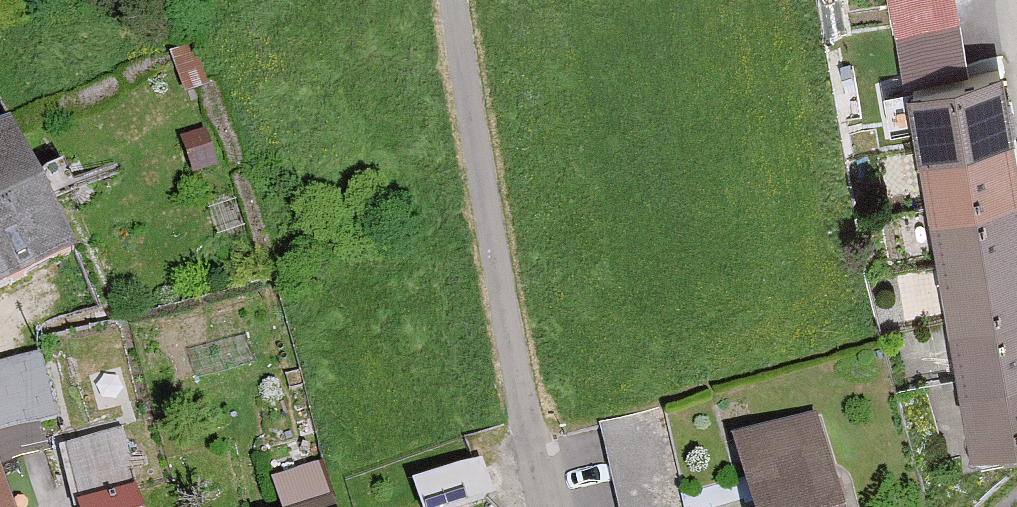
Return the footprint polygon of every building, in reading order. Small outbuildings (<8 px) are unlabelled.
[(923,136),(1011,122),(1003,69),(914,82),(923,136)] [(1016,177),(1016,162),(1011,122),(923,136),(931,190),(1016,177)] [(75,253),(10,123),(0,128),(0,291),(75,253)] [(1016,241),(1016,177),(931,190),(941,252),(1016,241)] [(1016,302),(1016,241),(941,252),(950,313),(1016,302)] [(1016,363),(1016,302),(950,313),(959,372),(1016,363)] [(59,414),(37,351),(0,364),(0,434),(59,414)] [(1016,427),(1016,363),(959,372),(968,434),(1016,427)] [(598,423),(618,506),(686,506),(663,408),(598,423)] [(814,417),(733,440),(752,506),(839,506),(814,417)] [(126,429),(63,446),(79,506),(146,506),(126,429)] [(413,483),(421,506),(455,506),(492,495),(482,462),(413,483)] [(0,463),(0,506),(16,506),(0,463)] [(320,464),(275,477),(283,506),(332,506),(320,464)]
